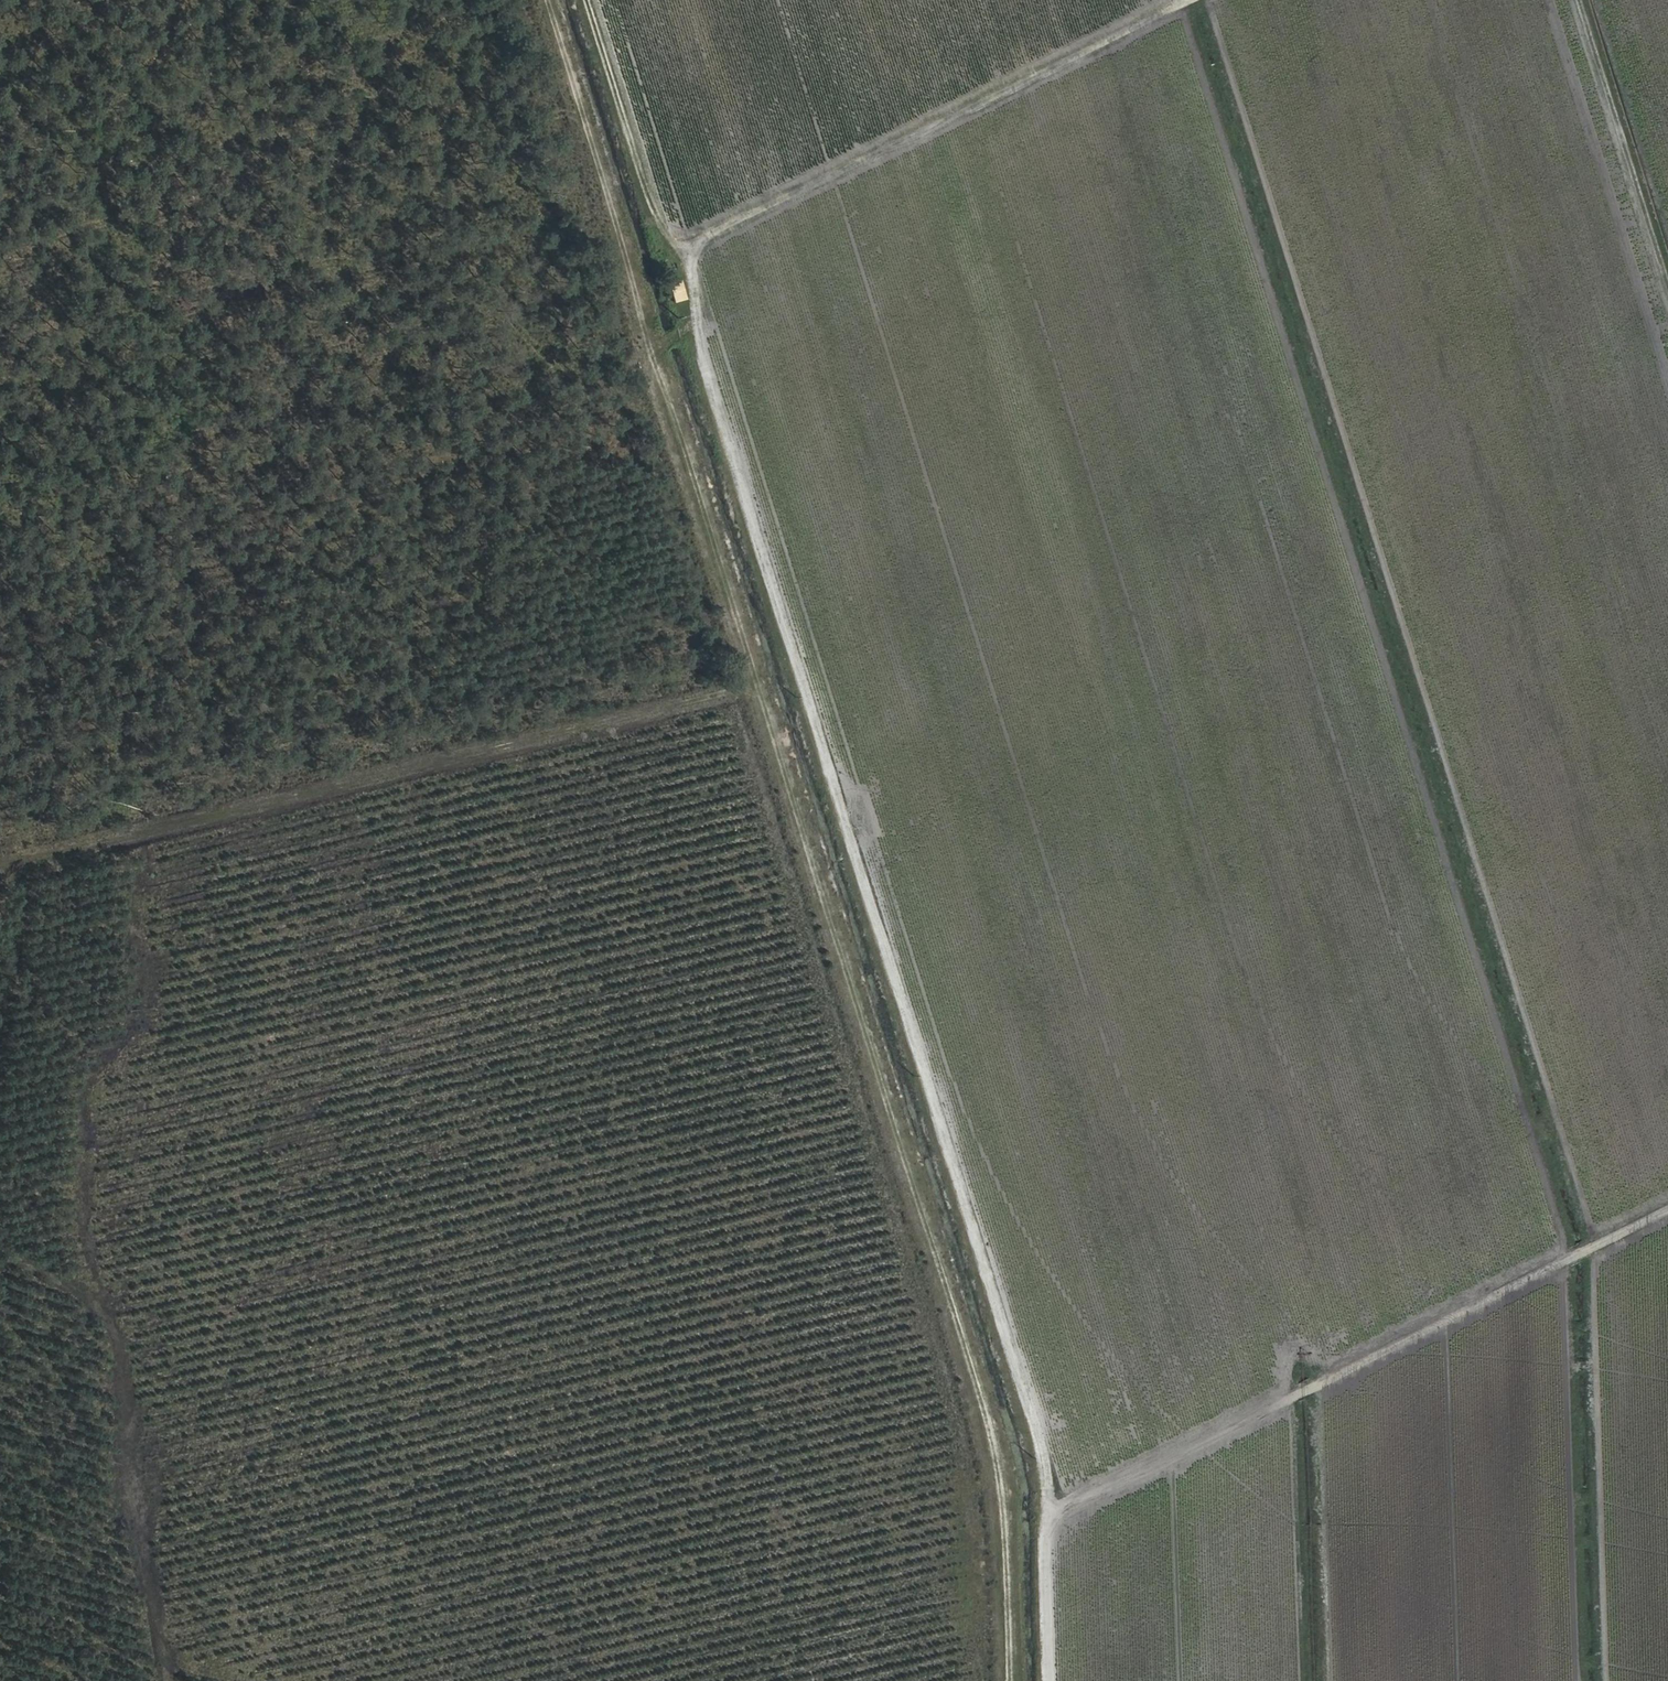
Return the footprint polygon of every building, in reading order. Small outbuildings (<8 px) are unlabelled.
[(669,282),(673,303),(686,300),(681,279),(669,282)]
